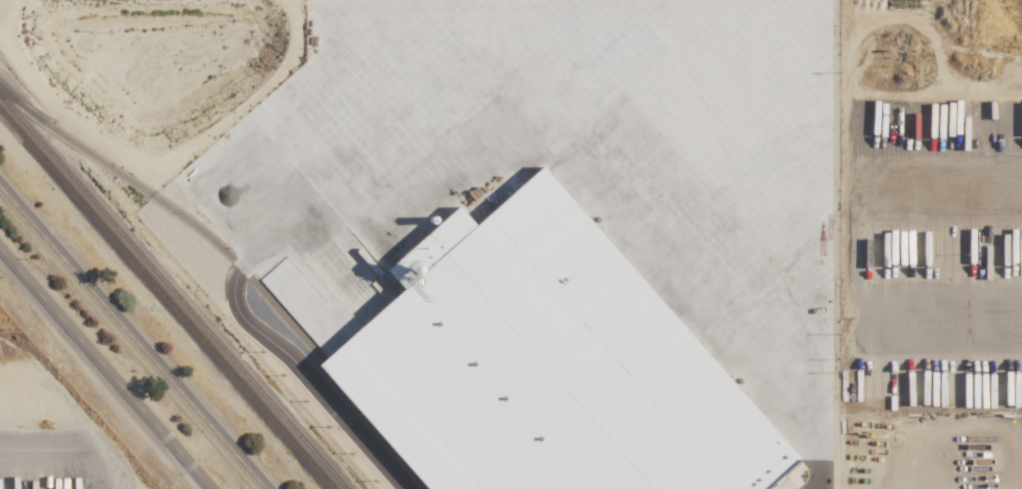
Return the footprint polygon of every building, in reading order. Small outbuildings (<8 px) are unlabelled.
[(316,363),(423,488),(768,488),(797,465),(545,164),(473,225),(458,207),(385,268),(403,290),(316,363)]
